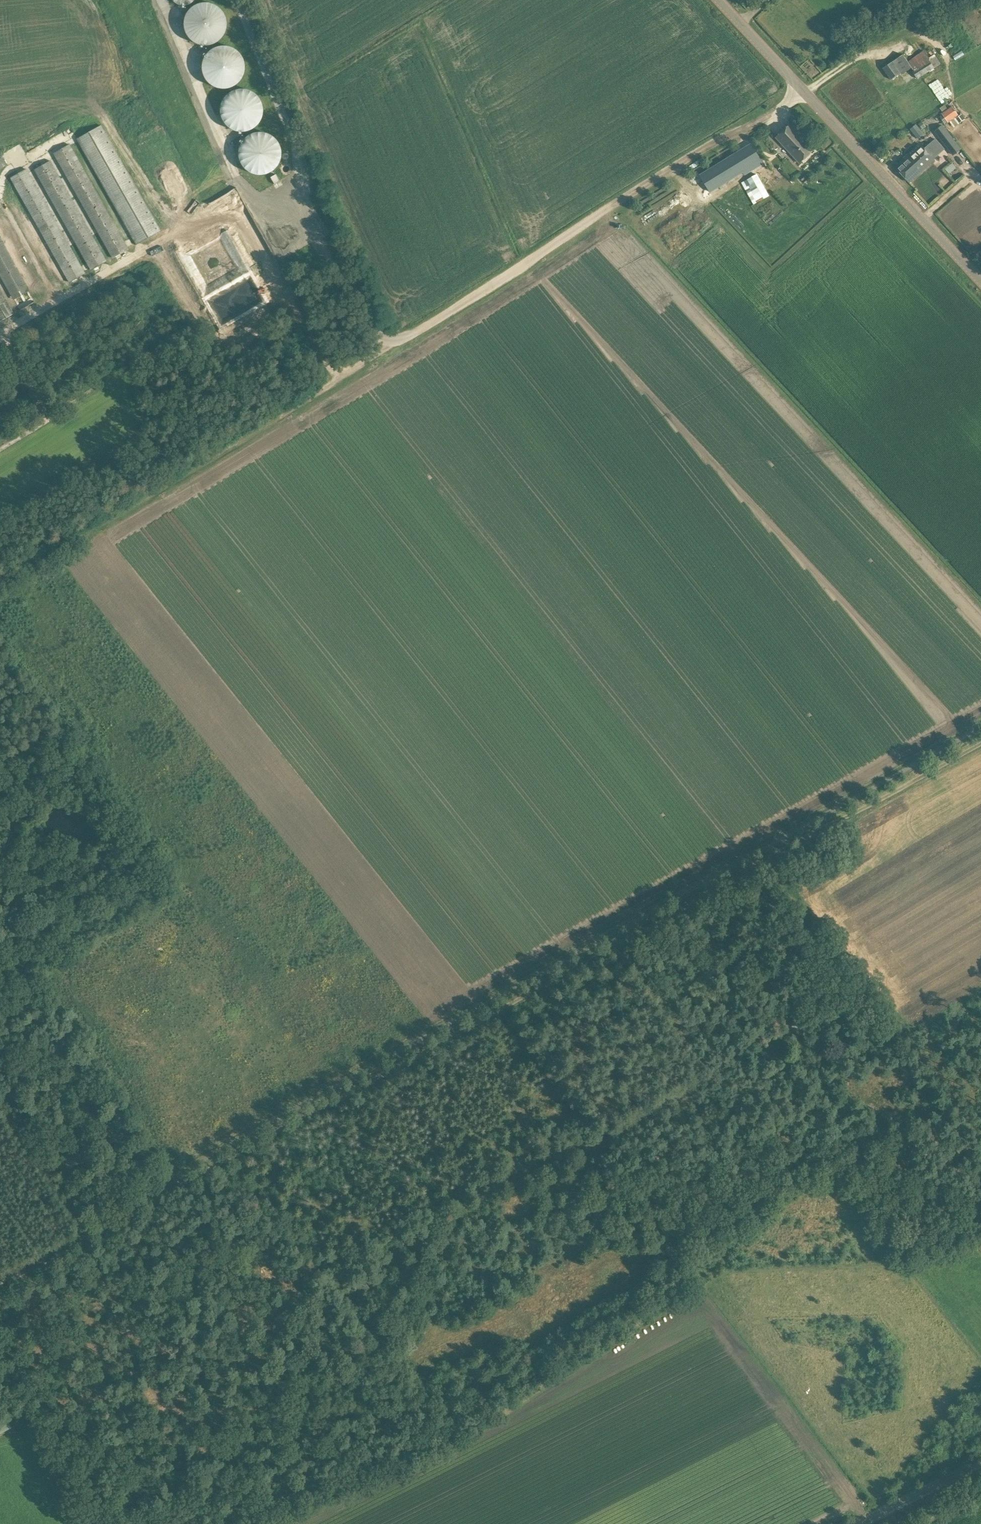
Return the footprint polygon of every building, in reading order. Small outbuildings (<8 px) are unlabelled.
[(221,43),(223,3),(188,1),(186,41),(221,43)] [(942,65),(948,62),(937,39),(930,42),(942,65)] [(240,85),(239,45),(205,46),(206,85),(240,85)] [(941,64),(930,47),(908,62),(903,55),(883,68),(891,79),(901,73),(902,74),(912,67),(914,70),(913,70),(918,78),(926,72),(941,64)] [(222,90),(224,130),(260,128),(258,88),(222,90)] [(943,114),(940,116),(945,124),(948,122),(949,123),(959,116),(952,106),(942,113),(943,114)] [(160,231),(103,123),(78,136),(135,244),(160,231)] [(776,137),(800,163),(813,151),(803,140),(804,138),(791,124),(776,137)] [(918,138),(924,133),(917,124),(911,128),(918,138)] [(943,125),(935,131),(954,155),(961,149),(943,125)] [(243,131),(240,170),(276,174),(280,134),(243,131)] [(935,160),(934,159),(945,149),(936,139),(931,144),(929,142),(924,147),(920,144),(909,154),(924,170),(935,160)] [(125,250),(72,142),(55,150),(109,258),(125,250)] [(752,143),(700,175),(711,192),(743,172),(750,168),(747,162),(759,155),(752,143)] [(962,152),(957,157),(970,171),(975,166),(962,152)] [(895,166),(910,182),(924,170),(909,154),(895,166)] [(103,264),(55,158),(38,166),(86,271),(103,264)] [(949,172),(956,167),(953,163),(946,168),(949,172)] [(14,174),(64,283),(81,275),(31,166),(14,174)] [(276,174),(270,177),(274,184),(280,181),(276,174)] [(758,174),(742,183),(754,204),(770,196),(758,174)] [(945,190),(952,185),(947,178),(940,183),(945,190)] [(227,224),(177,246),(187,269),(193,267),(198,271),(200,269),(202,272),(206,281),(213,278),(208,274),(214,272),(212,270),(217,268),(220,271),(223,277),(221,276),(225,283),(234,274),(237,273),(246,263),(243,260),(227,224)] [(34,304),(0,233),(0,277),(14,307),(9,309),(0,291),(0,320),(34,304)] [(807,1023),(794,1019),(793,1026),(816,1032),(818,1026),(816,1025),(807,1023)] [(11,1427),(7,1419),(0,1424),(0,1433),(11,1427)]
